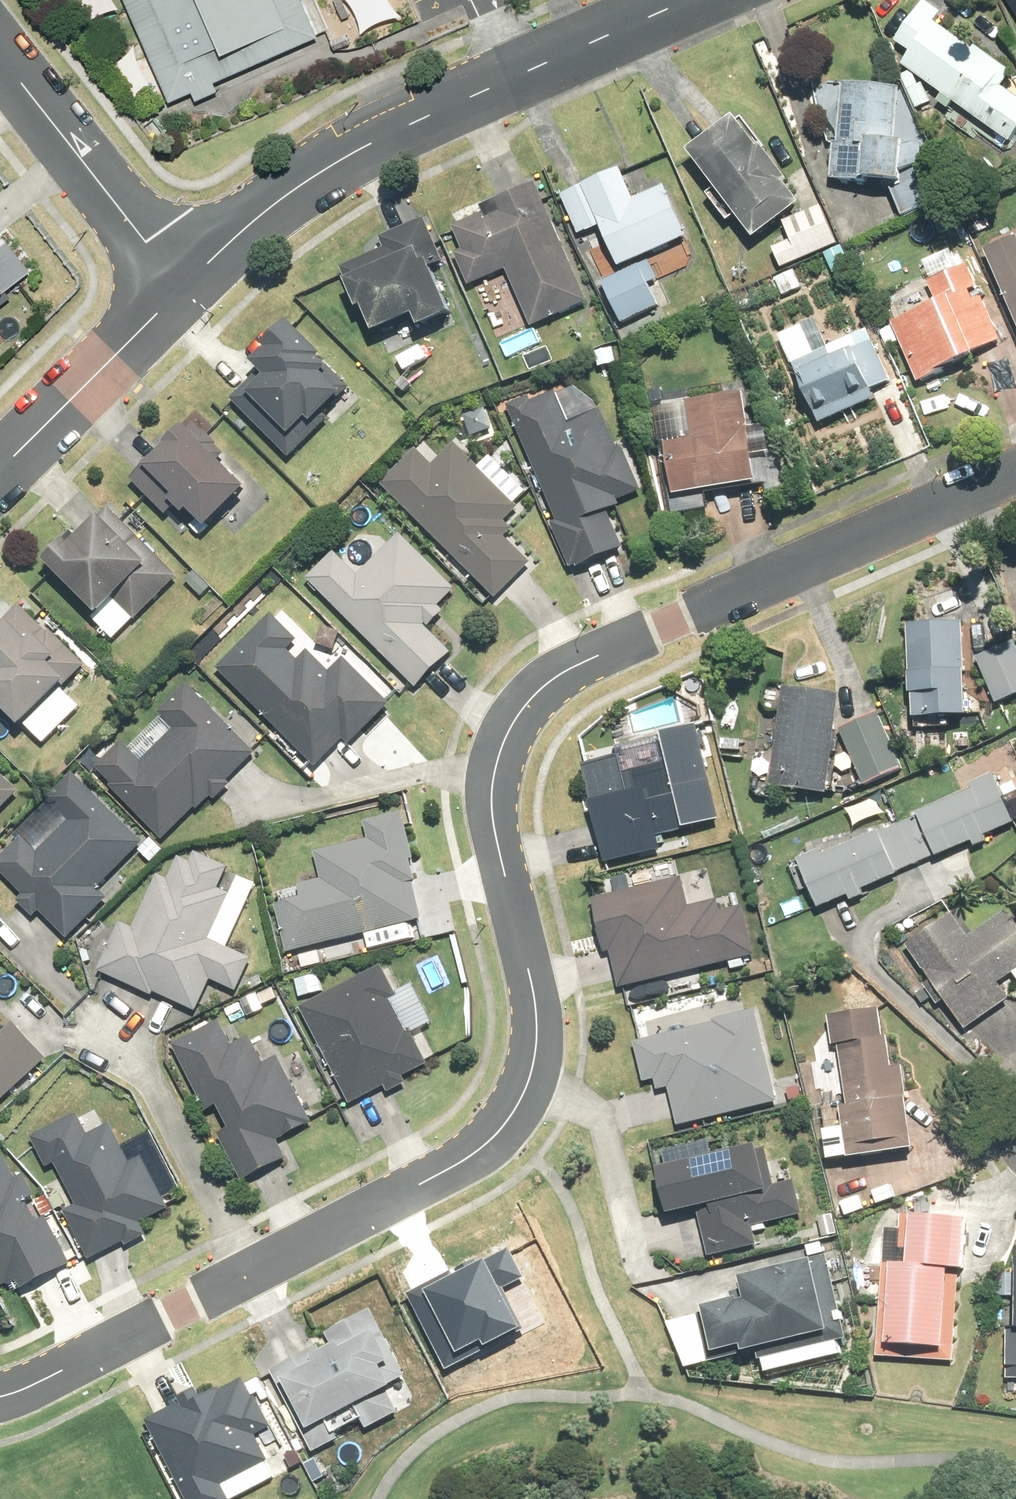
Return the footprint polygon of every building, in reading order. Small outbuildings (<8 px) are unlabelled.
[(170,101),(318,37),(302,0),(126,0),(170,101)] [(900,65),(1008,142),(1015,130),(1015,97),(1000,86),(1010,73),(971,45),(969,48),(931,21),(939,11),(924,0),(920,0),(892,39),(910,52),(900,65)] [(1015,18),(1015,0),(1005,0),(1015,18)] [(892,136),(896,90),(842,84),(836,144),(833,144),(830,176),(886,182),(900,214),(945,195),(920,135),(902,143),(900,137),(892,136)] [(731,115),(683,150),(749,239),(797,204),(731,115)] [(617,169),(566,191),(582,229),(595,223),(614,267),(686,237),(664,186),(630,200),(617,169)] [(534,182),(477,206),(480,213),(450,226),(460,250),(452,253),(466,287),(504,270),(529,328),(586,303),(534,182)] [(837,244),(820,205),(781,222),(789,241),(771,249),(779,269),(837,244)] [(383,249),(338,268),(343,279),(340,281),(353,310),(358,308),(369,333),(409,316),(414,328),(446,314),(426,269),(441,262),(422,218),(377,237),(383,249)] [(1015,328),(1015,240),(1015,237),(983,251),(1015,328)] [(11,297),(6,290),(30,271),(6,240),(0,244),(0,305),(11,297)] [(642,263),(599,282),(617,325),(660,306),(642,263)] [(935,303),(890,323),(914,378),(1000,341),(966,263),(925,281),(935,303)] [(260,349),(247,362),(261,376),(233,404),(287,458),(327,419),(322,413),(348,388),(326,366),(324,368),(315,359),(318,356),(284,321),(258,346),(260,349)] [(791,362),(815,424),(874,400),(870,390),(887,383),(870,340),(830,356),(827,348),(791,362)] [(527,397),(506,405),(555,521),(548,524),(567,569),(574,566),(575,569),(621,549),(606,511),(617,506),(615,502),(639,492),(620,446),(615,448),(599,409),(566,423),(553,391),(529,401),(527,397)] [(741,392),(683,401),(688,438),(661,443),(669,496),(755,483),(741,392)] [(184,432),(181,428),(130,479),(163,513),(170,507),(180,517),(184,512),(202,530),(243,489),(215,461),(223,454),(214,446),(216,445),(203,432),(201,433),(192,424),(184,432)] [(414,449),(379,483),(493,599),(529,564),(502,537),(510,529),(502,522),(517,507),(453,443),(431,465),(414,449)] [(60,540),(39,560),(93,615),(90,618),(100,629),(96,633),(101,637),(105,633),(112,640),(176,578),(106,507),(96,517),(95,516),(65,545),(60,540)] [(332,552),(305,579),(414,688),(449,653),(422,627),(424,624),(427,627),(442,612),(437,607),(454,590),(398,533),(355,575),(332,552)] [(0,621),(0,714),(12,726),(57,682),(62,688),(85,666),(48,629),(45,632),(17,604),(0,621)] [(270,614),(215,669),(314,768),(341,741),(346,746),(388,704),(342,658),(327,672),(306,651),(296,661),(286,650),(296,640),(270,614)] [(961,623),(904,624),(907,720),(964,718),(961,623)] [(973,658),(994,704),(1015,694),(1015,648),(1012,640),(973,658)] [(120,742),(94,768),(110,784),(108,786),(161,840),(193,808),(196,811),(209,798),(212,801),(228,785),(225,781),(253,754),(185,684),(156,712),(173,729),(139,761),(120,742)] [(840,695),(781,687),(768,788),(827,796),(840,695)] [(877,712),(836,731),(863,788),(904,769),(877,712)] [(654,836),(719,820),(696,724),(656,734),(663,765),(622,774),(617,757),(580,766),(604,864),(658,851),(654,836)] [(20,838),(0,857),(0,873),(22,895),(15,901),(31,918),(38,912),(65,939),(106,899),(95,888),(141,844),(71,773),(44,799),(67,821),(35,852),(20,838)] [(17,792),(0,775),(0,809),(17,792)] [(818,848),(794,858),(816,909),(897,875),(895,872),(932,856),(933,858),(1013,824),(995,782),(946,803),(945,800),(914,813),(915,816),(822,856),(818,848)] [(300,898),(273,905),(285,953),(421,920),(411,882),(413,882),(408,860),(412,859),(401,813),(362,822),(366,840),(313,852),(319,879),(296,885),(300,898)] [(119,922),(96,971),(150,996),(152,994),(194,1013),(209,980),(234,992),(250,959),(225,947),(254,885),(236,877),(228,894),(217,888),(226,868),(193,852),(188,862),(177,857),(166,879),(156,875),(131,928),(119,922)] [(617,990),(754,955),(742,906),(719,912),(716,899),(687,906),(680,878),(588,901),(602,955),(608,953),(617,990)] [(903,945),(963,1032),(1008,1001),(996,984),(1015,971),(1015,926),(1005,911),(965,938),(948,914),(903,945)] [(380,966),(298,1008),(348,1105),(383,1087),(386,1093),(405,1084),(402,1077),(426,1064),(408,1029),(405,1031),(390,1001),(396,998),(380,966)] [(837,1108),(845,1159),(912,1149),(898,1056),(891,1057),(888,1038),(883,1039),(878,1008),(825,1017),(829,1046),(835,1046),(844,1106),(837,1108)] [(666,1090),(676,1127),(776,1102),(752,1010),(711,1020),(711,1023),(631,1043),(641,1084),(652,1081),(655,1092),(666,1090)] [(218,1021),(170,1045),(204,1112),(215,1107),(227,1130),(217,1135),(239,1181),(284,1159),(275,1141),(309,1123),(276,1057),(262,1064),(248,1037),(230,1045),(218,1021)] [(44,1060),(10,1023),(0,1032),(0,1099),(44,1060)] [(75,1114),(29,1137),(45,1168),(53,1164),(74,1206),(62,1212),(87,1261),(122,1243),(124,1246),(144,1236),(138,1223),(167,1209),(140,1157),(128,1162),(109,1124),(86,1135),(75,1114)] [(773,1185),(764,1148),(753,1150),(752,1147),(652,1170),(663,1217),(696,1210),(707,1257),(756,1246),(752,1227),(801,1216),(792,1180),(773,1185)] [(6,1284),(7,1286),(16,1282),(20,1289),(68,1264),(44,1217),(34,1223),(23,1201),(33,1196),(22,1174),(14,1179),(2,1157),(0,1158),(0,1287),(6,1284)] [(897,1229),(884,1228),(874,1357),(953,1363),(960,1270),(964,1271),(968,1219),(898,1214),(897,1229)] [(405,1292),(445,1370),(524,1330),(502,1287),(521,1277),(506,1249),(482,1261),(479,1255),(405,1292)] [(845,1340),(825,1256),(736,1277),(742,1301),(736,1302),(735,1298),(697,1307),(708,1355),(738,1348),(739,1355),(754,1351),(756,1361),(845,1340)] [(1011,1257),(1011,1328),(1006,1328),(1005,1379),(1015,1379),(1015,1258),(1011,1257)] [(317,1346),(268,1370),(310,1453),(336,1440),(332,1432),(359,1419),(364,1429),(396,1413),(385,1391),(389,1389),(387,1385),(403,1377),(370,1310),(323,1334),(329,1345),(319,1350),(317,1346)] [(144,1420),(183,1498),(226,1498),(219,1485),(267,1462),(254,1436),(269,1428),(254,1397),(250,1399),(241,1380),(220,1390),(219,1388),(198,1398),(194,1389),(175,1398),(178,1403),(144,1420)]
